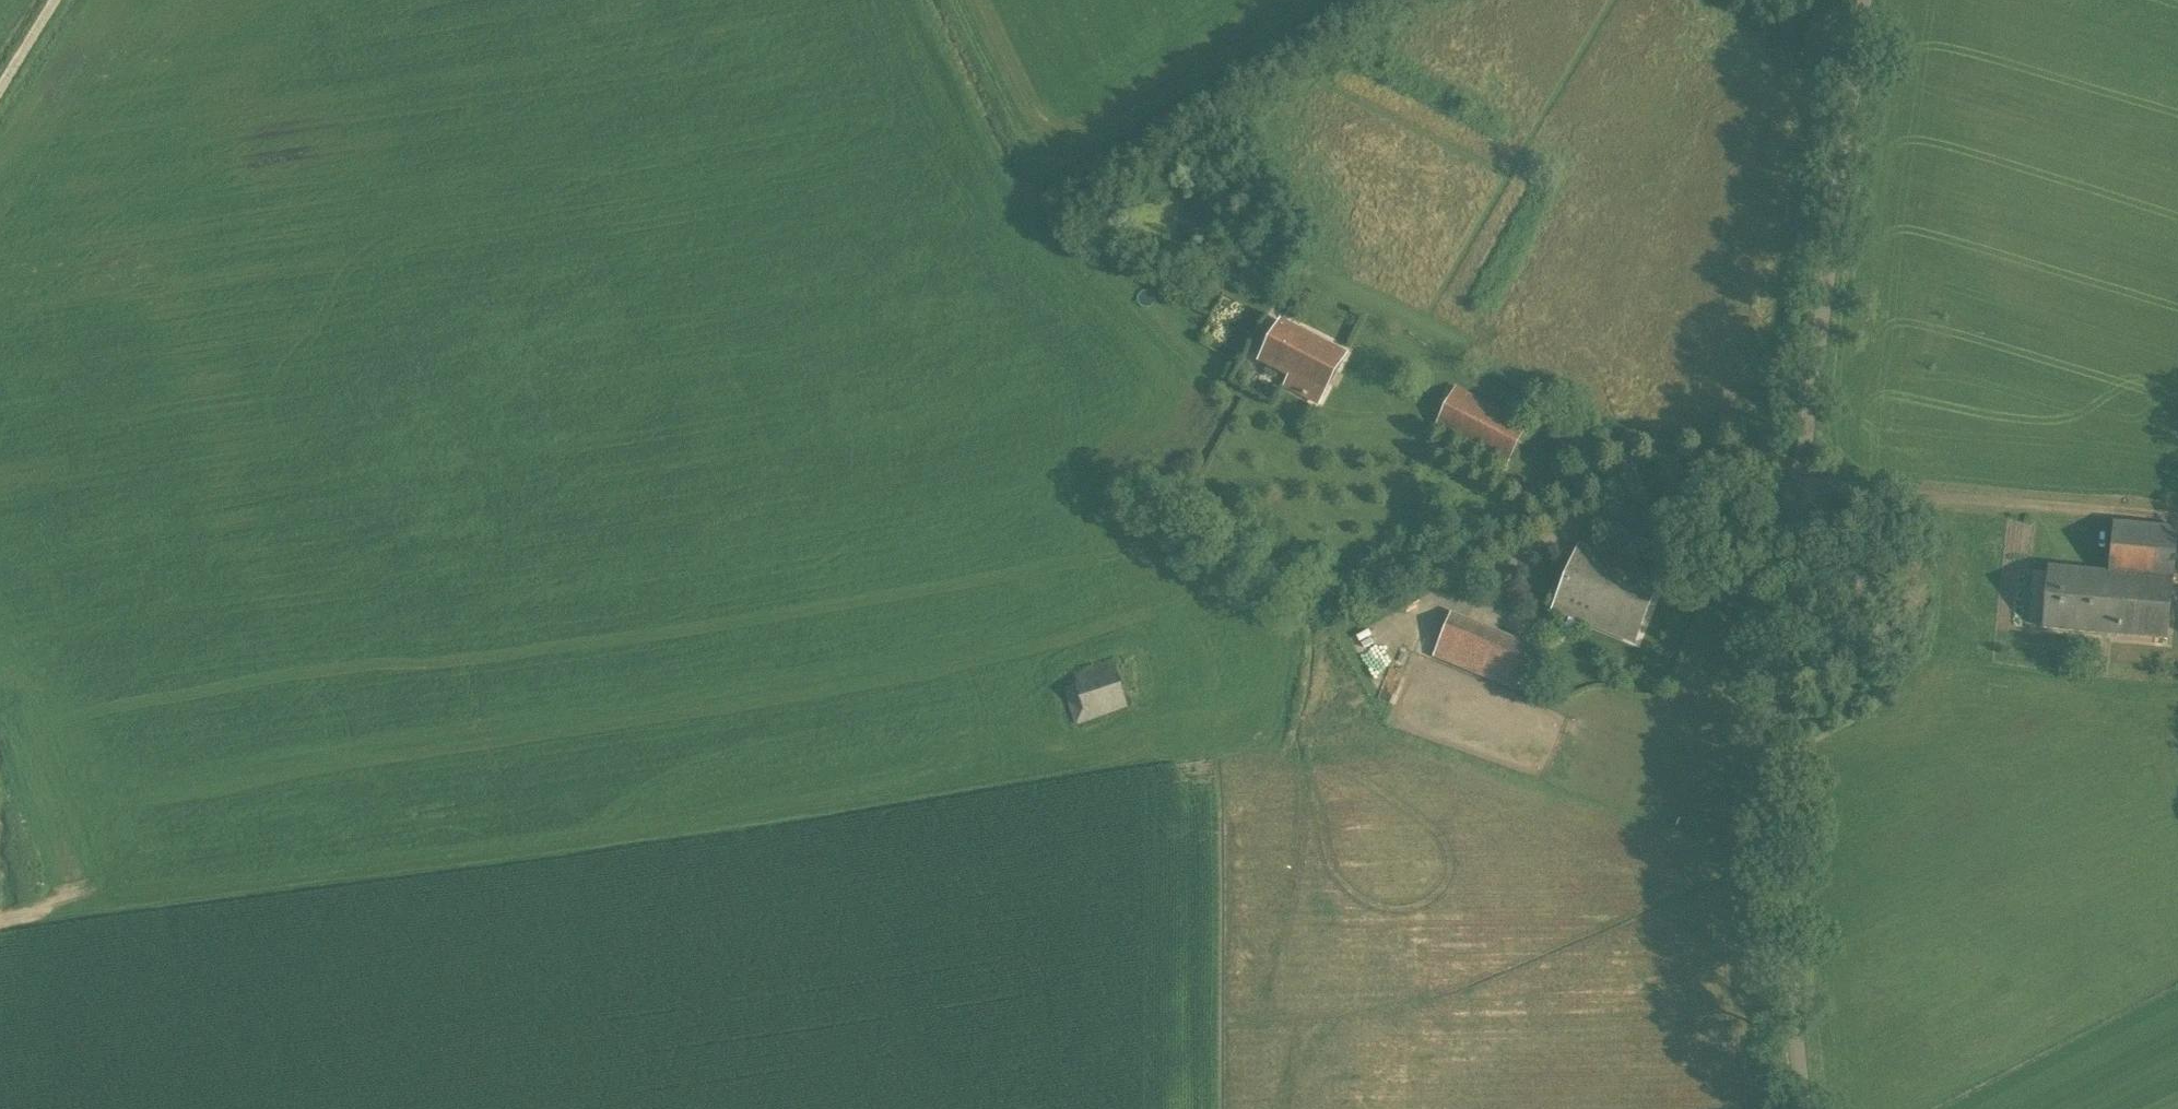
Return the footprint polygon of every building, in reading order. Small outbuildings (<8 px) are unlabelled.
[(1287,377),(1282,386),(1320,406),(1347,355),(1279,320),(1257,361),(1287,377)] [(1528,424),(1456,385),(1434,425),(1507,464),(1528,424)] [(2109,572),(2050,566),(2044,627),(2167,639),(2177,529),(2114,522),(2109,572)] [(1709,542),(1698,541),(1697,551),(1707,553),(1709,542)] [(1553,607),(1635,641),(1660,581),(1578,547),(1553,607)] [(1469,621),(1467,620),(1450,613),(1434,654),(1450,662),(1516,690),(1534,647),(1531,645),(1469,621)] [(1129,708),(1115,662),(1074,675),(1077,684),(1064,688),(1075,726),(1129,708)]
